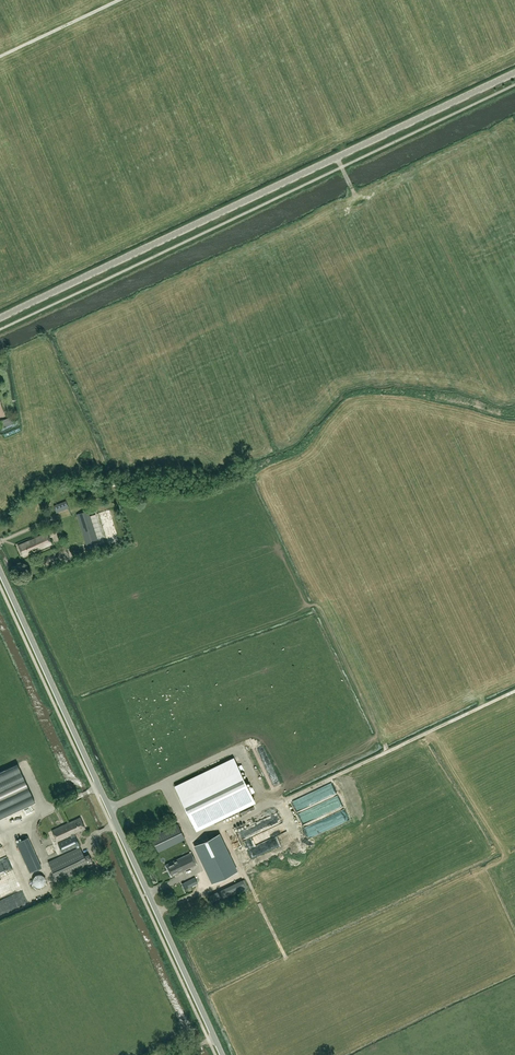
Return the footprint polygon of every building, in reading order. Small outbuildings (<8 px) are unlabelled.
[(13,424),(10,417),(0,421),(0,425),(1,428),(13,424)] [(52,505),(56,513),(69,507),(66,500),(52,505)] [(88,551),(100,547),(88,510),(77,514),(88,551)] [(98,514),(107,546),(119,542),(110,511),(98,514)] [(23,556),(52,543),(47,533),(18,545),(23,556)] [(77,536),(70,537),(72,549),(79,547),(77,536)] [(57,561),(71,555),(68,549),(55,556),(57,561)] [(259,767),(267,764),(261,748),(253,751),(259,767)] [(233,758),(175,786),(196,830),(255,802),(233,758)] [(27,759),(19,762),(26,779),(33,776),(27,759)] [(35,802),(17,763),(0,771),(0,818),(35,802)] [(281,786),(271,765),(261,770),(270,790),(281,786)] [(335,804),(306,815),(309,822),(337,810),(335,804)] [(55,813),(47,817),(51,824),(59,820),(55,813)] [(74,833),(85,828),(80,817),(65,824),(52,830),(57,841),(71,835),(71,837),(58,843),(62,853),(76,846),(77,848),(48,862),(57,882),(94,864),(89,854),(84,856),(80,847),(78,848),(77,846),(79,844),(74,833)] [(185,839),(178,824),(151,837),(158,852),(185,839)] [(262,844),(277,838),(273,830),(258,836),(262,844)] [(221,833),(197,844),(207,867),(232,856),(221,833)] [(41,867),(28,837),(16,842),(30,873),(41,867)] [(307,847),(300,850),(305,862),(313,859),(307,847)] [(171,876),(197,864),(191,851),(189,852),(190,853),(166,864),(171,876)] [(45,884),(45,883),(46,881),(46,880),(45,879),(45,878),(44,877),(44,876),(43,875),(41,875),(39,874),(38,875),(36,875),(35,876),(34,877),(34,878),(33,879),(33,880),(33,882),(33,883),(33,884),(34,885),(35,885),(35,886),(36,886),(37,887),(38,887),(39,887),(40,887),(41,887),(42,886),(43,886),(44,885),(45,884)] [(198,883),(195,877),(186,882),(189,888),(198,883)] [(242,880),(208,896),(212,906),(246,890),(242,880)]
